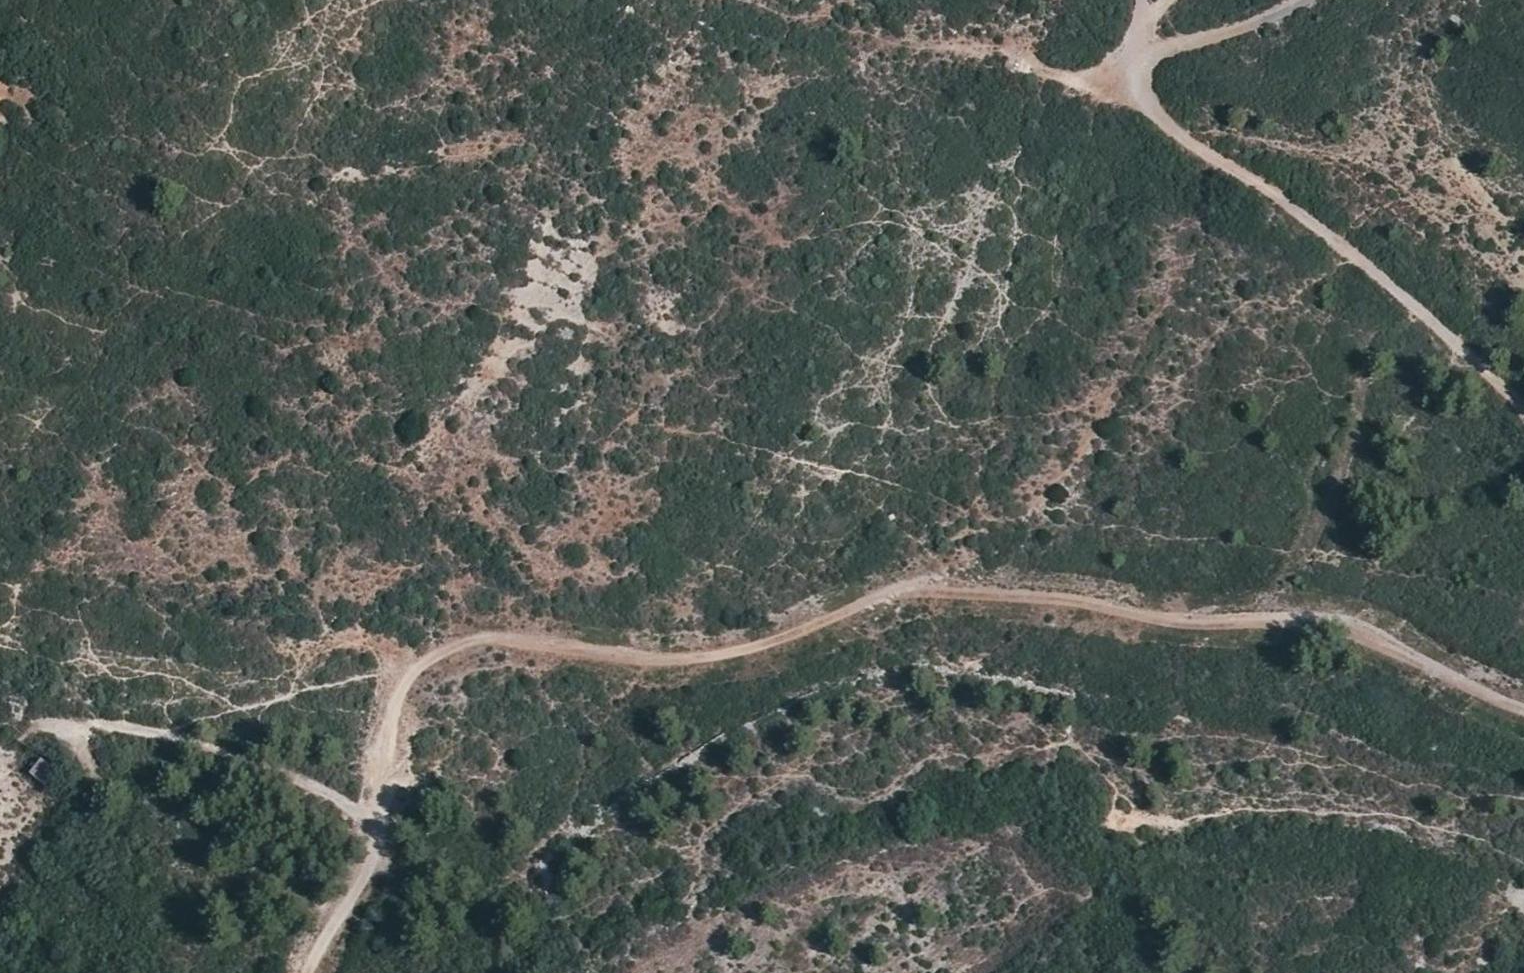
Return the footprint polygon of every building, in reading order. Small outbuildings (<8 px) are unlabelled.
[(57,773),(43,764),(31,778),(46,787),(57,773)]
